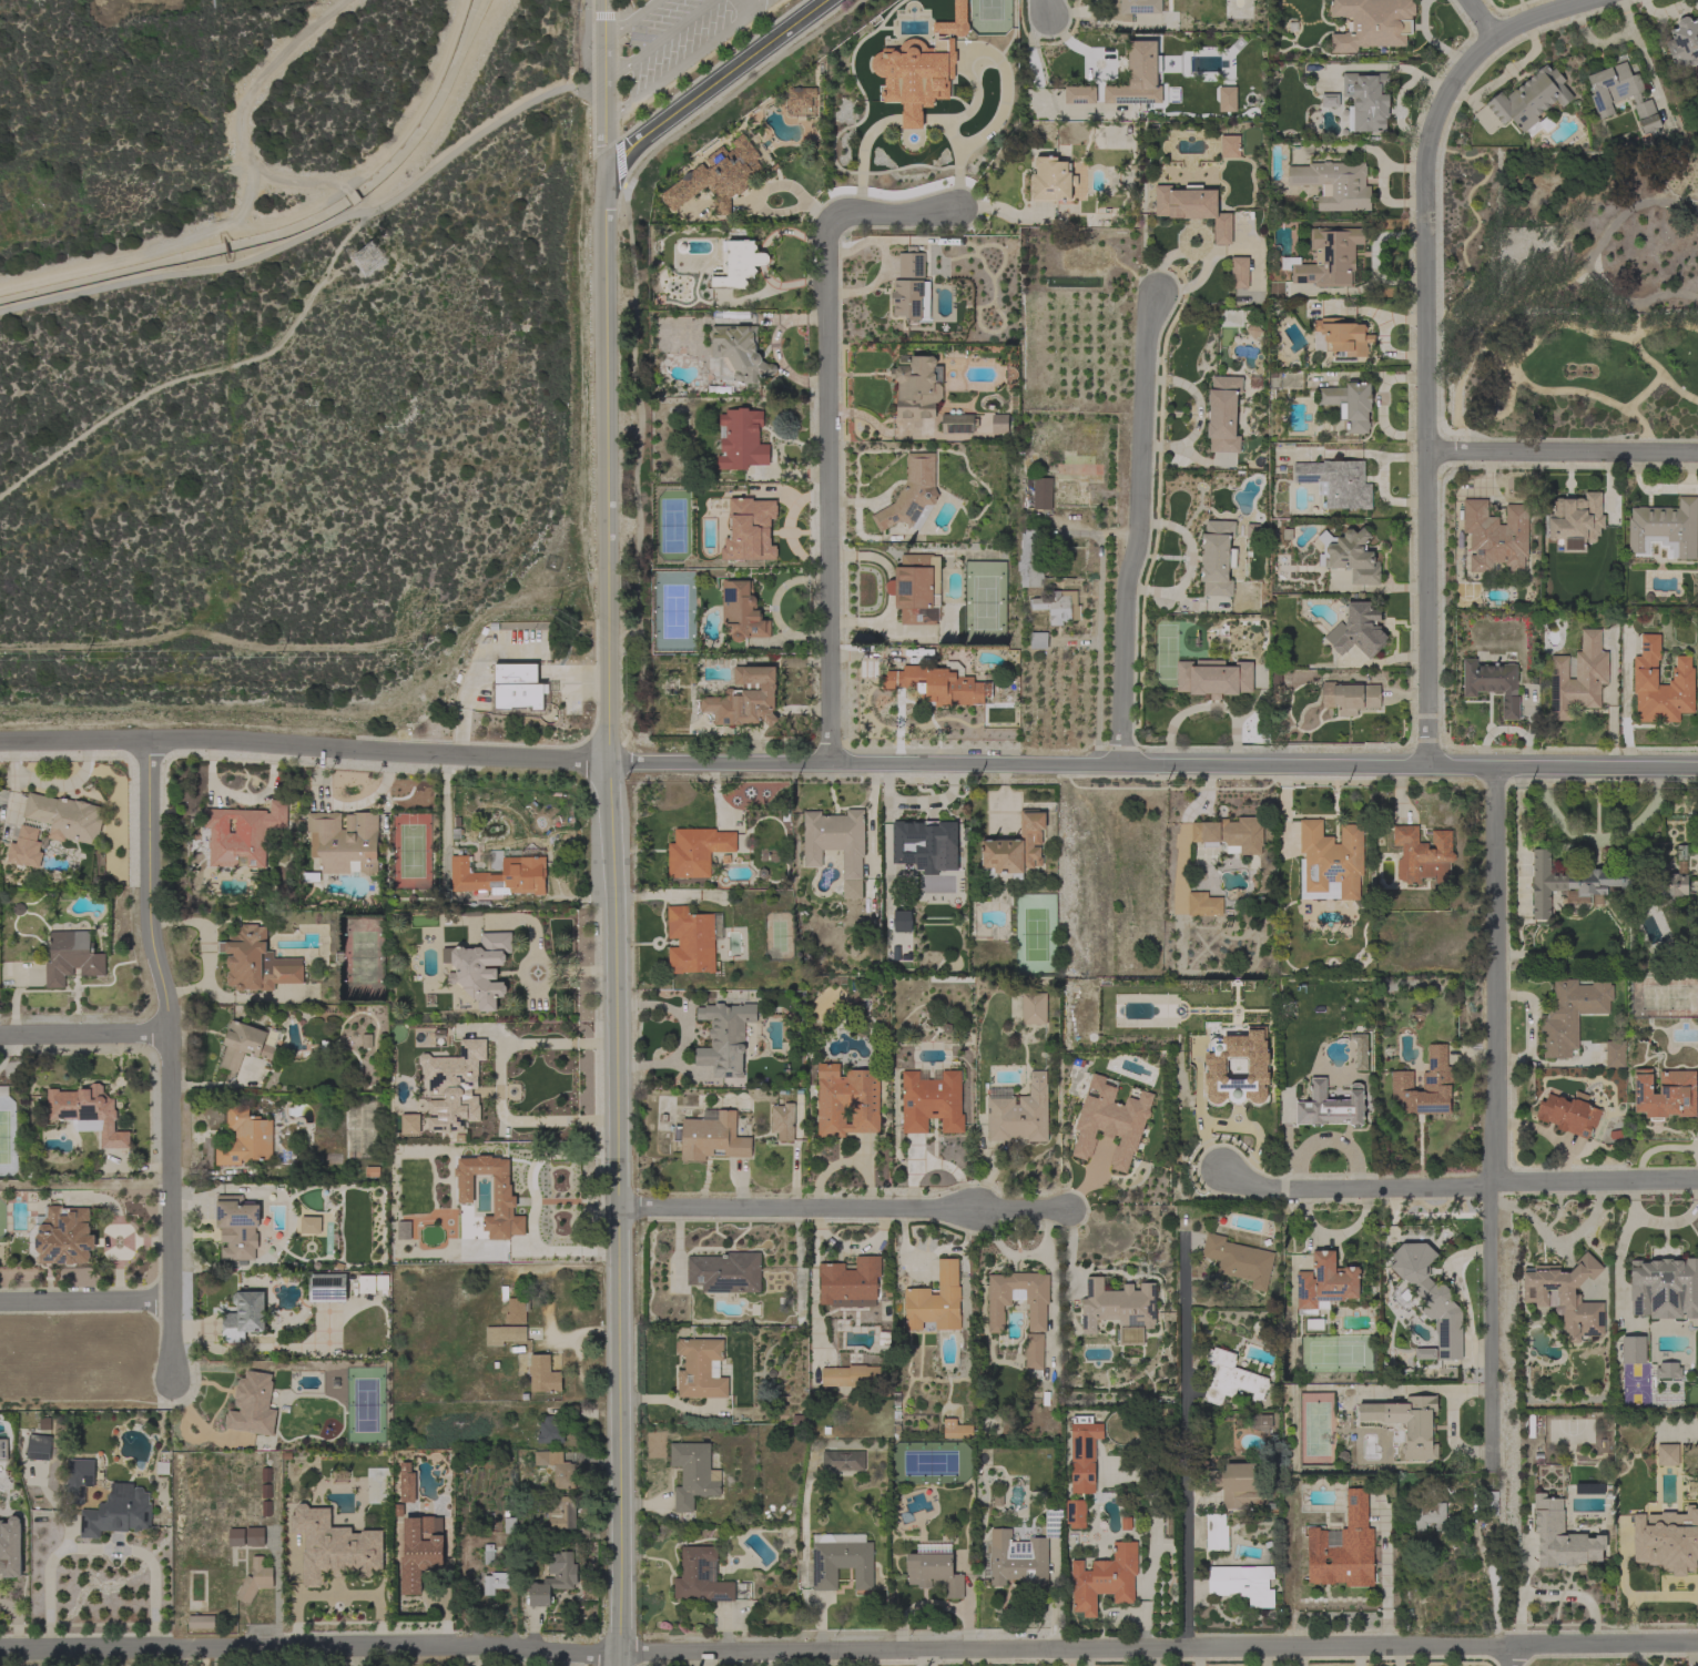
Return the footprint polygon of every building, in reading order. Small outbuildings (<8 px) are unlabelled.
[(933,102),(933,108),(922,108),(922,111),(923,121),(923,129),(902,130),(902,121),(902,112),(903,112),(903,104),(901,104),(901,102),(883,102),(883,87),(886,87),(885,83),(885,80),(886,78),(879,77),(875,74),(872,69),(871,62),(873,57),(877,53),(882,51),(882,49),(898,49),(903,43),(906,40),(911,39),(915,39),(919,41),(924,44),(926,48),(934,48),(934,34),(933,34),(933,22),(954,22),(954,0),(966,0),(966,22),(968,24),(968,29),(968,31),(966,34),(964,37),(960,37),(957,37),(955,35),(954,34),(937,34),(937,40),(946,40),(946,38),(954,39),(954,51),(956,51),(956,63),(954,63),(954,79),(949,79),(949,99),(934,100),(935,102),(933,102)] [(1120,14),(1120,0),(1160,0),(1161,13),(1120,14)] [(1331,6),(1331,0),(1411,0),(1411,2),(1414,2),(1414,16),(1411,16),(1411,20),(1412,20),(1412,34),(1405,34),(1405,47),(1367,47),(1367,49),(1360,49),(1360,47),(1358,47),(1358,53),(1331,53),(1331,34),(1344,34),(1344,32),(1348,32),(1348,22),(1352,22),(1352,17),(1331,17),(1331,12),(1329,12),(1329,6),(1331,6)] [(1690,21),(1697,17),(1697,60),(1697,62),(1697,63),(1695,64),(1694,65),(1691,65),(1689,64),(1677,70),(1665,43),(1666,42),(1666,41),(1672,39),(1669,30),(1674,29),(1674,30),(1677,28),(1677,27),(1678,27),(1677,23),(1678,20),(1685,17),(1689,18),(1690,21)] [(1104,103),(1104,87),(1129,87),(1129,77),(1128,77),(1128,41),(1157,41),(1157,57),(1161,57),(1161,73),(1157,73),(1157,85),(1161,85),(1161,103),(1104,103)] [(1645,91),(1639,93),(1641,98),(1640,99),(1641,102),(1650,99),(1661,126),(1656,129),(1658,134),(1651,136),(1649,130),(1648,131),(1644,133),(1633,105),(1635,104),(1631,95),(1610,104),(1614,113),(1598,120),(1595,111),(1596,111),(1589,95),(1594,94),(1589,84),(1592,84),(1588,75),(1610,67),(1610,68),(1625,62),(1630,75),(1637,73),(1645,91)] [(1541,128),(1529,138),(1524,131),(1523,133),(1511,119),(1503,125),(1501,122),(1499,122),(1496,118),(1497,118),(1496,116),(1495,118),(1492,113),(1493,112),(1492,111),(1491,111),(1487,108),(1488,106),(1485,104),(1501,91),(1505,96),(1515,89),(1516,90),(1517,89),(1522,84),(1522,85),(1524,84),(1523,83),(1527,80),(1527,81),(1529,79),(1534,74),(1534,75),(1536,73),(1536,72),(1545,64),(1550,71),(1554,68),(1565,81),(1562,83),(1573,98),(1562,108),(1556,100),(1550,104),(1550,103),(1548,105),(1548,106),(1544,110),(1543,110),(1541,111),(1542,112),(1537,116),(1535,114),(1538,120),(1536,122),(1541,128)] [(1352,96),(1342,96),(1342,73),(1389,73),(1389,85),(1385,85),(1385,94),(1389,94),(1389,108),(1387,108),(1387,118),(1384,118),(1384,121),(1385,121),(1385,132),(1348,132),(1348,106),(1352,106),(1352,96)] [(1065,104),(1065,87),(1095,87),(1096,103),(1065,104)] [(1218,87),(1236,87),(1236,112),(1219,112),(1218,87)] [(789,108),(789,88),(794,88),(796,88),(799,88),(800,89),(816,88),(816,98),(811,98),(811,108),(789,108)] [(1337,95),(1320,94),(1320,107),(1337,108),(1337,95)] [(760,158),(755,161),(762,170),(752,177),(754,181),(751,183),(751,184),(750,186),(746,186),(748,187),(738,195),(736,194),(735,196),(733,199),(731,197),(730,199),(730,215),(713,215),(713,196),(705,186),(672,212),(669,207),(668,207),(662,200),(663,200),(660,195),(682,179),(683,175),(687,173),(690,172),(701,163),(706,170),(710,166),(705,160),(722,146),(728,153),(735,148),(731,143),(742,133),(760,158)] [(1220,136),(1239,135),(1239,158),(1221,158),(1220,136)] [(1031,202),(1031,200),(1033,200),(1033,195),(1030,195),(1030,190),(1031,190),(1031,186),(1030,186),(1030,181),(1033,181),(1033,174),(1036,174),(1036,167),(1035,167),(1035,158),(1036,158),(1036,156),(1057,158),(1057,162),(1067,162),(1067,163),(1070,163),(1070,172),(1071,172),(1071,176),(1077,176),(1077,186),(1070,186),(1070,200),(1057,200),(1057,202),(1031,202)] [(1318,211),(1318,196),(1322,196),(1321,185),(1288,185),(1288,166),(1308,166),(1308,163),(1322,163),(1323,162),(1330,162),(1331,163),(1364,163),(1364,165),(1365,166),(1365,175),(1364,176),(1364,186),(1370,186),(1370,211),(1318,211)] [(1155,185),(1171,185),(1171,190),(1184,190),(1184,185),(1201,185),(1201,190),(1217,190),(1217,213),(1231,213),(1231,244),(1213,244),(1213,219),(1182,219),(1182,217),(1169,217),(1169,216),(1155,216),(1155,185)] [(1280,270),(1280,257),(1299,257),(1299,264),(1315,264),(1315,250),(1310,250),(1310,228),(1363,228),(1363,233),(1365,233),(1365,241),(1363,241),(1363,244),(1354,245),(1354,258),(1355,271),(1354,271),(1354,272),(1351,272),(1351,286),(1314,286),(1313,283),(1291,283),(1291,270),(1280,270)] [(712,289),(712,273),(722,273),(722,253),(728,253),(728,241),(754,241),(754,244),(756,245),(756,247),(755,251),(754,251),(754,253),(763,253),(767,255),(769,258),(769,262),(766,265),(764,266),(754,266),(754,267),(755,268),(756,271),(756,273),(754,275),(754,278),(745,278),(745,280),(746,281),(748,283),(746,285),(744,286),(745,288),(712,289)] [(924,253),(924,282),(928,282),(928,318),(922,318),(922,323),(919,323),(919,324),(908,324),(908,323),(906,323),(906,316),(894,316),(894,305),(891,305),(891,293),(894,292),(894,281),(898,281),(898,253),(924,253)] [(1248,288),(1230,288),(1230,257),(1248,257),(1248,288)] [(1333,357),(1333,352),(1331,352),(1331,351),(1314,351),(1314,321),(1320,321),(1320,318),(1342,318),(1342,324),(1355,324),(1364,324),(1363,326),(1365,327),(1365,332),(1364,333),(1364,335),(1374,335),(1374,343),(1365,343),(1365,347),(1367,347),(1367,354),(1366,354),(1366,357),(1354,357),(1354,360),(1333,362),(1333,357)] [(1253,322),(1262,332),(1253,339),(1244,329),(1253,322)] [(711,326),(756,326),(756,353),(759,355),(761,357),(761,362),(767,365),(770,364),(774,365),(777,369),(775,373),(772,376),(769,375),(765,380),(762,378),(762,383),(743,384),(744,382),(741,382),(736,380),(733,376),(735,373),(728,372),(722,360),(722,357),(711,357),(711,326)] [(935,403),(935,418),(896,418),(896,395),(897,395),(897,383),(895,379),(889,379),(891,368),(895,368),(897,366),(897,358),(899,358),(899,355),(933,356),(936,359),(936,365),(934,366),(942,366),(942,383),(934,383),(932,384),(942,384),(942,397),(936,403),(935,403)] [(1242,377),(1241,394),(1238,394),(1236,436),(1240,436),(1239,453),(1209,451),(1210,438),(1207,438),(1208,423),(1209,423),(1210,418),(1207,418),(1207,412),(1209,412),(1209,405),(1208,405),(1209,390),(1211,390),(1212,376),(1242,377)] [(1316,388),(1338,388),(1338,387),(1345,387),(1345,383),(1349,383),(1349,380),(1358,380),(1358,383),(1371,382),(1371,393),(1370,393),(1370,394),(1371,394),(1371,404),(1370,404),(1370,412),(1367,412),(1367,421),(1369,421),(1369,429),(1367,429),(1367,434),(1363,434),(1363,435),(1356,435),(1356,434),(1346,434),(1346,420),(1340,420),(1340,405),(1316,405),(1316,388)] [(718,469),(718,456),(722,456),(722,453),(721,453),(721,439),(720,439),(720,426),(719,426),(719,415),(725,415),(725,409),(738,410),(738,408),(748,408),(748,412),(763,412),(762,427),(759,427),(759,445),(770,445),(769,465),(748,465),(748,470),(718,469)] [(1007,434),(1007,414),(991,414),(991,434),(1007,434)] [(982,418),(982,427),(973,427),(973,433),(942,433),(942,415),(973,415),(973,418),(982,418)] [(879,532),(871,516),(894,502),(907,480),(907,453),(935,453),(935,487),(938,496),(918,531),(899,520),(879,532)] [(1364,485),(1371,484),(1371,508),(1325,509),(1325,495),(1318,495),(1318,482),(1293,482),(1293,464),(1322,464),(1322,461),(1326,460),(1326,461),(1363,461),(1364,485)] [(1027,484),(1027,486),(1021,486),(1021,489),(1019,489),(1020,476),(1027,477),(1027,481),(1033,481),(1033,478),(1053,478),(1051,510),(1033,509),(1020,508),(1020,491),(1027,491),(1027,489),(1033,489),(1033,484),(1027,484)] [(1600,515),(1604,515),(1604,528),(1599,528),(1599,536),(1596,536),(1596,541),(1594,544),(1587,544),(1585,540),(1585,546),(1556,546),(1555,540),(1550,540),(1548,538),(1548,514),(1552,514),(1553,500),(1555,500),(1556,498),(1562,498),(1564,499),(1575,499),(1577,498),(1582,498),(1584,500),(1585,500),(1585,491),(1600,492),(1600,515)] [(1661,546),(1661,541),(1648,541),(1648,555),(1634,555),(1634,553),(1628,553),(1628,518),(1630,518),(1630,508),(1638,508),(1638,507),(1646,507),(1646,508),(1663,508),(1670,508),(1678,508),(1678,497),(1697,497),(1696,559),(1676,559),(1676,558),(1672,558),(1672,559),(1665,559),(1665,546),(1661,546)] [(1463,499),(1487,499),(1487,517),(1498,517),(1498,525),(1505,525),(1505,505),(1527,505),(1527,557),(1524,557),(1524,571),(1509,571),(1509,566),(1504,566),(1504,562),(1492,562),(1492,572),(1470,572),(1470,556),(1475,556),(1475,550),(1470,550),(1470,534),(1463,534),(1463,499)] [(775,559),(775,546),(769,546),(769,519),(775,519),(775,500),(728,500),(728,538),(721,538),(721,559),(775,559)] [(1234,521),(1234,537),(1229,537),(1228,580),(1232,580),(1231,597),(1203,596),(1203,581),(1200,581),(1201,553),(1203,553),(1203,549),(1201,549),(1202,534),(1204,534),(1206,520),(1234,521)] [(1350,585),(1350,568),(1324,568),(1324,566),(1318,566),(1318,555),(1323,555),(1323,545),(1316,537),(1324,530),(1331,538),(1336,538),(1336,534),(1343,534),(1343,532),(1346,529),(1352,529),(1355,532),(1361,526),(1372,537),(1363,546),(1365,546),(1365,551),(1373,551),(1373,556),(1374,556),(1374,561),(1379,561),(1379,566),(1380,566),(1380,585),(1350,585)] [(1020,588),(1020,576),(1019,576),(1019,571),(1017,571),(1017,562),(1019,562),(1019,555),(1020,555),(1020,549),(1020,540),(1020,534),(1024,534),(1024,530),(1039,529),(1039,552),(1043,552),(1043,579),(1040,579),(1040,588),(1020,588)] [(892,596),(888,595),(886,592),(884,589),(885,586),(886,582),(889,580),(894,580),(894,567),(901,567),(901,555),(933,555),(933,557),(940,557),(940,607),(939,607),(939,621),(936,621),(936,624),(901,624),(901,608),(895,608),(895,596),(892,596)] [(770,637),(745,637),(742,640),(740,642),(736,642),(733,641),(732,639),(731,636),(725,636),(726,626),(724,626),(722,622),(722,580),(726,580),(726,581),(750,580),(750,581),(751,581),(751,586),(752,586),(752,595),(754,597),(756,600),(755,603),(755,605),(756,605),(756,610),(760,610),(760,612),(761,614),(761,619),(761,620),(770,620),(770,637)] [(1049,626),(1049,610),(1031,610),(1030,608),(1029,608),(1029,600),(1031,600),(1030,599),(1048,598),(1048,592),(1076,591),(1077,606),(1080,606),(1080,620),(1070,620),(1070,621),(1062,622),(1062,626),(1049,626)] [(1345,622),(1343,622),(1344,607),(1346,607),(1346,602),(1371,602),(1371,610),(1380,610),(1380,621),(1376,621),(1375,626),(1380,626),(1380,630),(1387,637),(1383,641),(1385,643),(1369,659),(1353,643),(1341,656),(1330,647),(1331,646),(1324,638),(1330,631),(1329,630),(1332,626),(1333,627),(1339,621),(1345,627),(1345,622)] [(1600,629),(1600,651),(1608,652),(1607,684),(1600,684),(1600,708),(1584,708),(1584,705),(1573,705),(1573,721),(1549,720),(1550,656),(1568,656),(1567,679),(1575,679),(1575,651),(1580,652),(1580,629),(1600,629)] [(1047,632),(1047,649),(1029,649),(1030,632),(1047,632)] [(1638,722),(1638,711),(1636,711),(1636,693),(1633,693),(1634,657),(1640,657),(1640,634),(1660,634),(1659,660),(1657,660),(1657,685),(1668,685),(1668,680),(1671,680),(1671,668),(1676,668),(1676,656),(1690,656),(1690,668),(1694,668),(1694,713),(1679,713),(1679,722),(1638,722)] [(1463,659),(1476,659),(1476,664),(1506,664),(1506,663),(1513,663),(1513,664),(1516,664),(1516,697),(1518,697),(1518,720),(1502,720),(1502,697),(1503,697),(1503,692),(1476,692),(1475,698),(1463,698),(1463,659)] [(945,661),(956,661),(963,668),(963,677),(973,677),(973,682),(984,682),(984,704),(973,704),(973,705),(950,705),(950,707),(935,707),(935,705),(926,705),(926,701),(923,700),(921,698),(921,693),(916,693),(917,689),(897,688),(897,689),(879,689),(881,677),(886,677),(886,671),(903,671),(903,666),(927,667),(927,668),(945,669),(945,661)] [(1177,661),(1192,661),(1192,666),(1196,666),(1196,661),(1224,661),(1224,666),(1234,666),(1236,662),(1252,662),(1252,692),(1239,692),(1239,694),(1222,694),(1222,693),(1221,693),(1220,700),(1210,700),(1210,693),(1204,693),(1204,694),(1190,694),(1190,692),(1177,692),(1177,661)] [(495,664),(537,663),(537,683),(542,683),(542,682),(556,682),(556,702),(548,702),(548,713),(539,717),(489,714),(490,684),(495,684),(495,664)] [(774,710),(772,710),(772,713),(779,719),(772,727),(769,727),(764,721),(761,721),(761,723),(743,723),(740,724),(735,724),(733,723),(733,725),(713,725),(713,712),(700,712),(700,697),(724,697),(724,691),(726,689),(732,689),(733,690),(742,690),(742,684),(733,684),(733,668),(775,667),(775,687),(774,687),(774,710)] [(1367,685),(1367,684),(1380,684),(1380,709),(1356,709),(1356,715),(1338,717),(1338,704),(1334,704),(1334,708),(1325,708),(1325,707),(1324,707),(1323,704),(1323,694),(1322,694),(1322,681),(1334,681),(1334,685),(1367,685)] [(63,841),(48,837),(45,846),(44,847),(41,847),(39,847),(38,852),(42,852),(38,868),(20,864),(20,865),(6,862),(8,855),(7,855),(9,842),(16,843),(20,824),(38,829),(35,841),(40,841),(41,836),(47,837),(48,831),(50,832),(51,826),(22,819),(28,792),(58,800),(58,798),(63,799),(74,801),(74,800),(79,801),(80,801),(84,802),(84,803),(100,806),(98,816),(99,816),(92,845),(64,837),(63,841)] [(266,811),(266,813),(270,813),(270,800),(287,801),(286,829),(266,827),(264,867),(247,867),(247,856),(237,856),(237,867),(210,866),(210,850),(209,847),(209,843),(210,842),(210,829),(204,829),(204,809),(266,811)] [(803,812),(821,811),(821,815),(846,815),(846,810),(863,810),(864,857),(862,857),(862,880),(843,880),(842,850),(822,850),(822,867),(804,867),(803,812)] [(996,880),(982,880),(982,867),(982,841),(1020,840),(1020,810),(1038,810),(1038,813),(1045,812),(1045,830),(1041,830),(1041,845),(1033,845),(1033,846),(1040,846),(1040,857),(1043,857),(1043,866),(1035,866),(1035,861),(1034,861),(1034,867),(1020,867),(1021,880),(1010,880),(1010,873),(996,873),(996,880)] [(309,856),(311,833),(307,832),(307,813),(316,813),(316,812),(323,812),(323,813),(332,813),(332,812),(337,812),(337,813),(340,813),(340,830),(346,830),(346,815),(352,815),(352,813),(378,813),(378,843),(379,843),(379,847),(377,847),(377,873),(373,873),(372,875),(366,875),(364,873),(359,873),(359,872),(349,872),(349,873),(322,873),(322,865),(316,865),(316,859),(321,859),(321,857),(309,856)] [(1261,816),(1261,827),(1262,827),(1262,846),(1261,846),(1261,855),(1240,855),(1239,846),(1227,846),(1227,842),(1218,842),(1218,847),(1203,847),(1203,842),(1191,842),(1191,823),(1216,822),(1216,819),(1228,819),(1228,822),(1238,822),(1238,817),(1261,816)] [(1300,897),(1299,859),(1304,859),(1304,853),(1300,853),(1300,820),(1322,820),(1322,836),(1333,836),(1333,844),(1340,844),(1340,824),(1362,824),(1362,875),(1359,875),(1359,900),(1340,901),(1340,897),(1300,897)] [(893,863),(893,846),(895,846),(895,845),(904,845),(904,846),(915,846),(915,843),(914,843),(914,832),(915,832),(915,822),(926,822),(926,824),(933,824),(933,823),(956,823),(956,847),(937,849),(937,850),(936,850),(936,852),(929,852),(929,853),(925,853),(925,856),(917,856),(917,863),(893,863)] [(1417,825),(1417,843),(1427,843),(1427,850),(1432,850),(1432,831),(1451,831),(1451,852),(1455,854),(1455,860),(1450,863),(1450,884),(1447,884),(1447,885),(1445,887),(1438,887),(1436,885),(1436,884),(1434,884),(1434,877),(1420,877),(1421,884),(1405,884),(1405,883),(1399,880),(1396,880),(1396,860),(1399,860),(1401,856),(1401,846),(1393,846),(1393,825),(1417,825)] [(715,829),(715,832),(735,832),(735,852),(710,852),(710,877),(668,877),(668,843),(674,843),(674,830),(715,829)] [(533,893),(490,894),(490,891),(451,892),(450,856),(468,855),(469,873),(502,872),(502,857),(501,851),(519,850),(543,849),(543,857),(545,857),(546,878),(545,878),(545,895),(533,895),(533,893)] [(1550,920),(1533,920),(1533,850),(1549,849),(1549,874),(1567,874),(1567,873),(1590,873),(1590,870),(1603,870),(1603,871),(1634,871),(1634,886),(1606,886),(1607,895),(1589,895),(1589,896),(1577,896),(1577,892),(1569,892),(1569,891),(1549,891),(1550,920)] [(1676,861),(1685,861),(1686,874),(1687,874),(1687,895),(1682,895),(1682,896),(1663,896),(1663,895),(1658,895),(1658,875),(1669,875),(1669,874),(1678,874),(1676,861)] [(1188,915),(1188,892),(1208,892),(1208,897),(1222,897),(1223,915),(1188,915)] [(714,973),(709,973),(709,972),(682,973),(669,974),(668,947),(678,947),(678,938),(668,938),(667,906),(689,905),(689,915),(721,914),(722,938),(713,939),(714,973)] [(893,932),(893,911),(912,911),(913,932),(893,932)] [(261,989),(257,989),(257,991),(252,991),(252,989),(247,989),(244,988),(243,991),(238,991),(235,988),(235,986),(230,986),(227,984),(227,982),(226,982),(226,976),(227,976),(227,972),(228,972),(228,967),(227,967),(227,958),(228,958),(228,956),(233,956),(233,954),(226,954),(226,953),(218,953),(218,942),(230,942),(228,935),(235,935),(235,927),(242,927),(242,925),(257,925),(257,927),(266,927),(266,952),(273,952),(273,959),(302,958),(302,965),(303,965),(303,983),(274,984),(274,991),(261,991),(261,989)] [(90,931),(90,943),(93,943),(94,954),(104,954),(105,975),(80,976),(80,967),(73,967),(73,975),(64,975),(64,988),(45,988),(45,963),(50,963),(50,932),(90,931)] [(511,933),(511,953),(504,953),(506,955),(506,961),(504,963),(504,965),(485,966),(485,969),(496,968),(497,979),(488,979),(491,983),(504,982),(504,984),(506,986),(506,993),(504,995),(504,997),(496,997),(497,1010),(480,1012),(479,1009),(478,1009),(478,1002),(479,1002),(479,1000),(477,1002),(475,998),(474,999),(464,989),(462,991),(456,985),(450,985),(446,981),(447,976),(450,973),(450,966),(451,965),(451,956),(453,951),(456,946),(462,946),(466,949),(467,948),(471,948),(472,949),(475,947),(481,947),(480,933),(511,933)] [(1592,985),(1592,981),(1609,981),(1609,985),(1613,985),(1613,1000),(1609,1000),(1609,1014),(1577,1013),(1577,1049),(1570,1049),(1570,1058),(1563,1058),(1563,1060),(1556,1060),(1556,1058),(1543,1058),(1543,1045),(1541,1045),(1541,1016),(1547,1016),(1547,1008),(1553,1008),(1553,979),(1577,979),(1577,985),(1592,985)] [(1046,1025),(1021,1025),(1021,993),(1046,993),(1046,1025)] [(748,1045),(743,1045),(744,1046),(744,1052),(742,1054),(742,1073),(743,1073),(743,1077),(713,1077),(713,1065),(694,1065),(694,1048),(711,1048),(711,1046),(711,1038),(709,1038),(709,1028),(711,1028),(711,1020),(697,1020),(697,1007),(704,1007),(704,1005),(714,1005),(714,1003),(723,1003),(723,1005),(742,1005),(742,1004),(756,1004),(756,1023),(748,1023),(748,1045)] [(227,1046),(223,1044),(227,1033),(226,1029),(228,1024),(230,1024),(231,1020),(241,1024),(241,1023),(267,1033),(264,1044),(275,1048),(271,1060),(260,1056),(258,1058),(244,1053),(236,1073),(220,1066),(227,1046)] [(1265,1053),(1268,1053),(1268,1065),(1267,1065),(1267,1071),(1268,1071),(1268,1084),(1265,1084),(1265,1096),(1265,1097),(1264,1099),(1262,1101),(1259,1103),(1255,1104),(1253,1103),(1251,1101),(1248,1098),(1243,1098),(1242,1100),(1238,1103),(1234,1103),(1231,1100),(1228,1098),(1224,1098),(1223,1099),(1222,1100),(1220,1103),(1216,1104),(1211,1103),(1208,1099),(1207,1097),(1207,1084),(1204,1084),(1203,1071),(1206,1071),(1206,1065),(1204,1065),(1204,1053),(1207,1053),(1208,1043),(1209,1040),(1211,1038),(1216,1037),(1219,1038),(1221,1039),(1221,1035),(1231,1035),(1231,1034),(1234,1033),(1238,1033),(1239,1034),(1242,1035),(1247,1035),(1247,1029),(1248,1029),(1248,1026),(1265,1026),(1265,1053)] [(1354,1069),(1354,1039),(1350,1039),(1350,1034),(1365,1034),(1366,1050),(1367,1050),(1367,1053),(1366,1053),(1366,1069),(1354,1069)] [(460,1057),(460,1039),(486,1039),(486,1060),(477,1060),(478,1089),(471,1089),(471,1096),(478,1096),(478,1105),(479,1105),(479,1121),(467,1121),(467,1120),(466,1120),(466,1129),(464,1129),(464,1131),(443,1131),(443,1130),(439,1130),(439,1111),(443,1111),(441,1098),(429,1098),(429,1079),(424,1079),(424,1065),(419,1061),(419,1057),(423,1054),(427,1054),(431,1057),(460,1057)] [(1605,1042),(1624,1042),(1624,1067),(1605,1067),(1605,1042)] [(1391,1101),(1390,1071),(1413,1071),(1413,1091),(1416,1091),(1422,1091),(1422,1073),(1427,1073),(1427,1045),(1446,1045),(1446,1067),(1453,1067),(1453,1083),(1451,1083),(1451,1114),(1400,1114),(1400,1101),(1399,1101),(1391,1101)] [(817,1064),(840,1064),(840,1077),(845,1077),(845,1070),(878,1070),(878,1115),(879,1115),(879,1132),(844,1132),(844,1137),(817,1137),(817,1064)] [(1695,1070),(1695,1117),(1677,1117),(1677,1115),(1667,1115),(1667,1118),(1663,1118),(1663,1120),(1649,1121),(1649,1118),(1645,1118),(1645,1113),(1635,1113),(1634,1069),(1651,1069),(1651,1094),(1659,1094),(1659,1071),(1695,1070)] [(960,1115),(964,1115),(964,1132),(942,1132),(942,1118),(927,1118),(927,1134),(903,1134),(902,1071),(918,1071),(927,1071),(927,1079),(932,1079),(932,1071),(942,1071),(942,1070),(960,1070),(960,1115)] [(988,1097),(988,1088),(1011,1088),(1011,1097),(1014,1097),(1014,1105),(1018,1105),(1018,1097),(1029,1097),(1029,1085),(1030,1085),(1030,1071),(1046,1071),(1046,1085),(1047,1085),(1047,1141),(1027,1142),(1027,1137),(1010,1137),(1010,1140),(987,1141),(987,1097),(988,1097)] [(1117,1088),(1111,1101),(1115,1103),(1116,1101),(1120,1104),(1120,1105),(1122,1105),(1126,1096),(1137,1100),(1140,1089),(1153,1094),(1148,1108),(1150,1113),(1148,1117),(1145,1119),(1135,1151),(1132,1150),(1125,1172),(1110,1167),(1111,1164),(1108,1162),(1115,1145),(1117,1146),(1119,1137),(1114,1135),(1111,1139),(1101,1135),(1102,1130),(1096,1129),(1092,1138),(1096,1139),(1089,1157),(1087,1156),(1086,1160),(1070,1155),(1079,1130),(1074,1128),(1092,1073),(1105,1077),(1102,1084),(1117,1088)] [(1295,1100),(1297,1100),(1297,1101),(1311,1101),(1311,1078),(1325,1077),(1325,1099),(1350,1099),(1350,1085),(1353,1084),(1359,1083),(1362,1086),(1363,1094),(1364,1095),(1364,1098),(1363,1100),(1363,1104),(1364,1106),(1364,1110),(1363,1113),(1363,1125),(1359,1127),(1354,1127),(1350,1125),(1350,1124),(1326,1124),(1326,1125),(1323,1125),(1320,1127),(1314,1127),(1311,1125),(1298,1125),(1298,1126),(1295,1126),(1295,1100)] [(49,1120),(48,1089),(59,1089),(59,1091),(79,1091),(79,1090),(89,1089),(89,1086),(91,1086),(92,1084),(100,1084),(101,1086),(103,1086),(103,1091),(110,1098),(114,1098),(114,1109),(116,1110),(116,1119),(114,1120),(114,1131),(130,1131),(130,1148),(101,1148),(101,1131),(77,1131),(77,1119),(49,1120)] [(1595,1128),(1592,1127),(1586,1139),(1566,1131),(1565,1132),(1556,1129),(1557,1126),(1547,1121),(1547,1124),(1536,1119),(1537,1118),(1535,1117),(1538,1108),(1537,1108),(1541,1100),(1544,1103),(1547,1094),(1572,1103),(1575,1091),(1588,1096),(1586,1103),(1592,1105),(1590,1107),(1602,1111),(1595,1128)] [(771,1106),(783,1106),(784,1104),(794,1104),(793,1141),(777,1141),(777,1134),(771,1134),(771,1106)] [(272,1159),(241,1160),(241,1166),(216,1166),(215,1147),(228,1146),(228,1138),(235,1138),(235,1130),(226,1130),(226,1106),(248,1105),(248,1117),(261,1116),(261,1120),(272,1120),(272,1159)] [(735,1137),(751,1138),(751,1157),(705,1156),(705,1161),(681,1160),(682,1141),(673,1141),(673,1127),(682,1127),(682,1119),(702,1119),(703,1109),(735,1110),(735,1137)] [(400,1114),(418,1114),(418,1134),(400,1134),(400,1114)] [(508,1158),(455,1158),(456,1203),(472,1203),(471,1175),(492,1175),(492,1217),(481,1217),(481,1232),(487,1232),(487,1240),(510,1239),(510,1236),(523,1235),(523,1216),(514,1216),(513,1196),(509,1196),(508,1158)] [(242,1196),(242,1202),(254,1202),(254,1205),(260,1205),(260,1223),(257,1223),(257,1228),(255,1228),(255,1232),(257,1232),(257,1249),(255,1249),(255,1260),(221,1260),(221,1247),(227,1247),(227,1229),(216,1229),(216,1202),(216,1196),(242,1196)] [(62,1206),(62,1209),(89,1208),(89,1226),(90,1228),(90,1232),(89,1236),(95,1235),(95,1250),(90,1250),(90,1253),(90,1257),(89,1260),(89,1262),(85,1262),(83,1263),(78,1263),(77,1264),(68,1264),(67,1263),(40,1263),(29,1253),(29,1232),(35,1225),(43,1225),(43,1221),(45,1218),(48,1218),(48,1207),(62,1206)] [(319,1234),(320,1217),(300,1217),(299,1234),(319,1234)] [(1265,1292),(1250,1289),(1252,1281),(1217,1272),(1219,1261),(1201,1257),(1207,1232),(1226,1237),(1224,1241),(1274,1253),(1265,1292)] [(1436,1332),(1434,1330),(1434,1322),(1436,1320),(1436,1319),(1431,1319),(1420,1309),(1425,1302),(1409,1288),(1413,1283),(1410,1283),(1404,1279),(1403,1280),(1390,1268),(1395,1261),(1391,1257),(1402,1243),(1425,1243),(1437,1256),(1426,1267),(1430,1268),(1430,1276),(1426,1277),(1435,1284),(1443,1284),(1452,1291),(1451,1300),(1460,1308),(1461,1311),(1462,1359),(1437,1360),(1436,1332)] [(1297,1271),(1311,1271),(1311,1280),(1315,1280),(1315,1268),(1312,1268),(1312,1251),(1335,1250),(1335,1269),(1344,1269),(1344,1267),(1359,1267),(1359,1269),(1360,1269),(1360,1279),(1359,1279),(1359,1298),(1343,1298),(1343,1301),(1329,1301),(1329,1310),(1316,1310),(1316,1314),(1297,1314),(1297,1271)] [(1559,1266),(1559,1272),(1568,1272),(1568,1273),(1577,1266),(1575,1263),(1586,1251),(1604,1269),(1592,1280),(1587,1276),(1586,1276),(1587,1277),(1575,1289),(1575,1294),(1580,1294),(1580,1302),(1604,1302),(1604,1335),(1580,1335),(1580,1342),(1563,1342),(1563,1314),(1560,1314),(1558,1314),(1556,1313),(1554,1311),(1554,1309),(1555,1307),(1535,1307),(1535,1302),(1524,1302),(1523,1271),(1525,1271),(1525,1269),(1534,1269),(1534,1266),(1559,1266)] [(687,1257),(726,1257),(726,1252),(760,1252),(760,1292),(702,1292),(702,1286),(687,1286),(687,1257)] [(845,1263),(845,1269),(855,1269),(855,1256),(881,1256),(881,1274),(876,1274),(876,1300),(875,1300),(875,1307),(831,1307),(831,1304),(819,1304),(819,1296),(820,1296),(820,1277),(819,1277),(819,1263),(845,1263)] [(1686,1258),(1697,1258),(1697,1312),(1697,1319),(1685,1319),(1685,1313),(1682,1313),(1682,1319),(1649,1319),(1649,1314),(1631,1314),(1631,1300),(1630,1300),(1629,1282),(1630,1282),(1630,1260),(1643,1260),(1643,1263),(1649,1262),(1649,1261),(1650,1261),(1650,1260),(1659,1260),(1659,1259),(1672,1258),(1672,1260),(1681,1260),(1681,1261),(1682,1261),(1682,1262),(1686,1262),(1686,1258)] [(935,1330),(935,1322),(922,1322),(922,1330),(905,1330),(904,1289),(931,1288),(931,1294),(938,1294),(938,1259),(957,1259),(957,1287),(959,1287),(959,1300),(959,1314),(960,1314),(960,1330),(935,1330)] [(309,1274),(346,1273),(346,1301),(309,1302),(309,1274)] [(1011,1299),(1011,1306),(1003,1306),(1003,1312),(1004,1312),(1004,1333),(988,1333),(988,1274),(1009,1274),(1009,1273),(1037,1273),(1037,1274),(1049,1274),(1049,1304),(1046,1304),(1046,1332),(1028,1332),(1028,1304),(1026,1304),(1026,1299),(1011,1299)] [(374,1293),(358,1293),(358,1276),(374,1276),(374,1293)] [(1081,1299),(1087,1299),(1086,1277),(1102,1277),(1104,1291),(1122,1291),(1122,1284),(1132,1283),(1132,1291),(1140,1291),(1140,1283),(1155,1283),(1156,1324),(1153,1324),(1153,1329),(1145,1329),(1145,1325),(1119,1325),(1119,1320),(1098,1320),(1098,1324),(1096,1324),(1097,1334),(1082,1334),(1081,1299)] [(508,1324),(508,1322),(506,1322),(506,1314),(508,1314),(508,1300),(501,1300),(501,1287),(508,1287),(508,1299),(522,1298),(525,1300),(529,1300),(529,1311),(526,1311),(526,1323),(517,1324),(508,1324)] [(265,1331),(245,1331),(245,1342),(223,1343),(222,1313),(236,1313),(236,1306),(232,1306),(232,1296),(235,1292),(238,1292),(264,1292),(265,1331)] [(517,1327),(526,1327),(526,1340),(516,1340),(516,1341),(501,1342),(502,1345),(485,1345),(485,1327),(499,1327),(499,1325),(517,1325),(517,1327)] [(1043,1369),(1025,1369),(1026,1333),(1043,1333),(1043,1369)] [(1621,1337),(1645,1337),(1645,1363),(1621,1363),(1621,1337)] [(723,1340),(723,1361),(719,1361),(719,1378),(728,1378),(728,1398),(678,1398),(678,1370),(684,1370),(684,1355),(679,1355),(679,1353),(677,1353),(677,1341),(679,1341),(679,1339),(723,1340)] [(1265,1390),(1262,1401),(1260,1400),(1259,1400),(1259,1401),(1254,1400),(1254,1402),(1251,1401),(1251,1400),(1252,1394),(1237,1389),(1234,1395),(1232,1395),(1232,1398),(1224,1395),(1221,1404),(1220,1404),(1219,1406),(1206,1401),(1207,1400),(1204,1399),(1206,1398),(1203,1396),(1207,1385),(1209,1386),(1214,1368),(1208,1364),(1209,1361),(1204,1360),(1206,1357),(1204,1357),(1207,1352),(1208,1352),(1209,1349),(1212,1350),(1213,1347),(1236,1354),(1234,1358),(1236,1358),(1234,1360),(1236,1361),(1233,1367),(1268,1379),(1268,1381),(1269,1381),(1268,1383),(1270,1384),(1268,1391),(1265,1390)] [(1435,1348),(1435,1350),(1436,1350),(1436,1358),(1435,1358),(1435,1359),(1416,1360),(1416,1358),(1415,1358),(1415,1350),(1416,1350),(1416,1349),(1435,1348)] [(531,1392),(530,1374),(529,1374),(529,1367),(530,1367),(530,1354),(549,1354),(550,1372),(561,1372),(561,1391),(531,1392)] [(1656,1368),(1659,1368),(1659,1362),(1678,1362),(1678,1368),(1681,1368),(1681,1378),(1656,1378),(1656,1368)] [(824,1368),(824,1367),(835,1367),(835,1368),(848,1368),(848,1365),(865,1365),(865,1367),(883,1367),(884,1385),(822,1386),(822,1368),(824,1368)] [(268,1409),(276,1410),(273,1435),(225,1428),(226,1424),(225,1424),(226,1414),(227,1414),(228,1410),(240,1412),(240,1408),(237,1408),(235,1404),(236,1399),(235,1399),(237,1386),(238,1381),(242,1378),(245,1378),(246,1370),(272,1374),(271,1380),(273,1383),(268,1409)] [(1406,1403),(1406,1396),(1436,1396),(1436,1411),(1432,1411),(1432,1414),(1433,1414),(1433,1420),(1432,1420),(1432,1421),(1433,1421),(1434,1434),(1432,1434),(1432,1436),(1433,1436),(1433,1442),(1432,1442),(1432,1444),(1437,1443),(1437,1460),(1426,1460),(1425,1461),(1419,1461),(1417,1460),(1412,1460),(1412,1462),(1406,1462),(1406,1460),(1403,1460),(1403,1454),(1401,1452),(1401,1447),(1404,1444),(1404,1435),(1406,1432),(1406,1422),(1383,1423),(1383,1420),(1359,1421),(1358,1403),(1406,1403)] [(537,1443),(537,1433),(540,1433),(540,1423),(543,1423),(543,1415),(559,1416),(559,1423),(563,1423),(563,1443),(537,1443)] [(1270,1415),(1252,1416),(1252,1430),(1270,1429),(1270,1415)] [(973,1438),(944,1438),(944,1419),(956,1419),(956,1425),(973,1425),(973,1438)] [(1102,1423),(1102,1440),(1095,1440),(1095,1493),(1071,1493),(1071,1423),(1102,1423)] [(34,1460),(34,1463),(26,1462),(29,1434),(52,1436),(49,1461),(34,1460)] [(710,1443),(710,1481),(720,1481),(720,1496),(706,1496),(705,1497),(700,1497),(700,1496),(693,1496),(693,1513),(674,1513),(674,1486),(681,1486),(681,1466),(670,1466),(670,1443),(710,1443)] [(1657,1444),(1678,1444),(1678,1465),(1657,1465),(1657,1444)] [(535,1465),(533,1452),(549,1451),(561,1451),(561,1462),(568,1462),(568,1463),(575,1463),(575,1489),(553,1489),(553,1465),(535,1465)] [(864,1451),(864,1471),(822,1471),(822,1451),(864,1451)] [(68,1459),(94,1460),(94,1486),(84,1486),(84,1504),(67,1503),(68,1459)] [(156,1462),(170,1462),(169,1474),(156,1474),(156,1462)] [(413,1503),(412,1462),(398,1463),(399,1503),(413,1503)] [(1255,1463),(1257,1489),(1261,1489),(1262,1505),(1242,1505),(1242,1508),(1222,1508),(1222,1486),(1210,1486),(1209,1471),(1224,1470),(1224,1464),(1255,1463)] [(110,1482),(133,1483),(133,1490),(135,1487),(141,1487),(143,1491),(143,1492),(149,1493),(149,1503),(151,1503),(150,1528),(142,1528),(142,1531),(134,1531),(134,1528),(128,1528),(128,1532),(100,1531),(100,1538),(80,1537),(81,1510),(99,1511),(99,1503),(104,1503),(106,1502),(106,1495),(109,1493),(110,1493),(110,1482)] [(1367,1528),(1373,1528),(1373,1554),(1372,1554),(1373,1578),(1373,1586),(1345,1586),(1345,1582),(1334,1583),(1334,1584),(1321,1584),(1321,1583),(1319,1583),(1318,1584),(1313,1584),(1311,1583),(1308,1583),(1308,1550),(1306,1550),(1306,1527),(1319,1527),(1319,1531),(1341,1531),(1341,1528),(1346,1528),(1345,1489),(1366,1489),(1367,1528)] [(1563,1511),(1564,1511),(1564,1534),(1586,1534),(1586,1538),(1595,1538),(1595,1535),(1605,1535),(1605,1550),(1602,1550),(1602,1562),(1595,1562),(1595,1561),(1589,1561),(1589,1562),(1586,1562),(1586,1563),(1577,1563),(1577,1566),(1565,1566),(1565,1563),(1557,1563),(1557,1567),(1538,1567),(1537,1533),(1534,1533),(1534,1511),(1533,1493),(1546,1493),(1546,1499),(1562,1499),(1563,1511)] [(549,1528),(549,1517),(547,1517),(547,1497),(575,1496),(576,1528),(549,1528)] [(1066,1501),(1085,1501),(1086,1528),(1069,1528),(1069,1524),(1066,1524),(1066,1501)] [(372,1574),(368,1577),(362,1577),(358,1574),(358,1571),(343,1572),(343,1576),(329,1577),(329,1572),(323,1572),(323,1584),(319,1584),(319,1587),(305,1587),(305,1585),(303,1585),(302,1552),(305,1552),(304,1532),(289,1532),(289,1515),(294,1515),(294,1508),(296,1508),(296,1506),(299,1503),(304,1503),(307,1506),(307,1508),(329,1507),(329,1527),(349,1527),(349,1533),(359,1533),(359,1531),(380,1530),(382,1571),(372,1572),(372,1574)] [(1445,1531),(1435,1531),(1435,1523),(1425,1523),(1425,1531),(1414,1531),(1414,1520),(1413,1520),(1413,1503),(1424,1503),(1424,1505),(1435,1505),(1435,1503),(1445,1503),(1445,1531)] [(1694,1508),(1697,1508),(1697,1562),(1696,1560),(1696,1567),(1696,1571),(1686,1572),(1686,1576),(1671,1576),(1671,1572),(1663,1572),(1663,1567),(1661,1567),(1661,1565),(1647,1565),(1647,1563),(1634,1563),(1633,1514),(1645,1514),(1645,1524),(1647,1524),(1647,1514),(1660,1514),(1660,1512),(1675,1512),(1675,1514),(1686,1514),(1686,1505),(1694,1505),(1694,1508)] [(1062,1511),(1061,1537),(1045,1537),(1045,1510),(1062,1511)] [(1206,1514),(1224,1514),(1224,1525),(1228,1525),(1228,1551),(1206,1551),(1206,1514)] [(1,1574),(0,1574),(0,1521),(2,1521),(2,1523),(9,1523),(8,1520),(11,1516),(17,1516),(20,1518),(20,1523),(21,1523),(21,1576),(14,1576),(14,1577),(3,1578),(3,1573),(1,1574)] [(443,1541),(441,1541),(443,1567),(430,1567),(430,1568),(427,1571),(424,1571),(420,1570),(421,1594),(400,1594),(400,1556),(404,1556),(403,1517),(417,1517),(417,1516),(433,1516),(433,1535),(443,1535),(443,1541)] [(516,1534),(505,1534),(504,1517),(516,1517),(516,1534)] [(264,1527),(264,1545),(246,1546),(246,1527),(264,1527)] [(244,1546),(228,1546),(228,1528),(244,1528),(244,1546)] [(1047,1586),(1021,1586),(1021,1579),(1006,1579),(1006,1585),(990,1585),(990,1528),(1010,1528),(1010,1536),(1011,1536),(1011,1542),(1028,1542),(1028,1537),(1047,1537),(1047,1586)] [(872,1542),(873,1589),(854,1589),(854,1568),(837,1568),(837,1591),(813,1591),(812,1534),(864,1534),(864,1542),(872,1542)] [(1114,1603),(1112,1594),(1096,1594),(1096,1617),(1084,1618),(1082,1612),(1074,1612),(1072,1594),(1071,1594),(1071,1561),(1082,1561),(1084,1571),(1091,1571),(1091,1561),(1112,1561),(1112,1543),(1136,1542),(1137,1575),(1133,1575),(1133,1603),(1114,1603)] [(494,1552),(494,1565),(484,1565),(484,1552),(485,1552),(485,1544),(494,1544),(494,1552)] [(915,1544),(950,1544),(950,1554),(952,1554),(953,1574),(963,1574),(963,1598),(943,1598),(943,1586),(933,1586),(933,1578),(929,1578),(929,1581),(931,1581),(931,1588),(917,1588),(917,1585),(906,1585),(906,1554),(915,1554),(915,1544)] [(715,1582),(734,1582),(734,1602),(704,1601),(704,1598),(673,1598),(674,1578),(681,1578),(681,1546),(716,1546),(716,1561),(715,1561),(715,1582)] [(529,1606),(529,1583),(536,1583),(536,1584),(543,1584),(543,1578),(553,1578),(553,1574),(548,1574),(548,1552),(572,1552),(572,1564),(577,1564),(577,1584),(573,1584),(573,1589),(551,1589),(551,1597),(552,1597),(552,1602),(550,1602),(550,1606),(529,1606)] [(250,1606),(234,1597),(236,1594),(234,1593),(238,1584),(241,1586),(246,1575),(252,1578),(252,1556),(263,1556),(263,1567),(273,1567),(273,1588),(258,1588),(250,1606)] [(1273,1579),(1268,1579),(1268,1589),(1273,1589),(1273,1608),(1249,1608),(1249,1597),(1240,1597),(1240,1594),(1228,1594),(1228,1595),(1208,1595),(1208,1567),(1273,1567),(1273,1579)] [(484,1576),(491,1576),(491,1573),(508,1573),(508,1588),(495,1588),(495,1595),(484,1595),(484,1576)] [(214,1628),(189,1628),(189,1616),(214,1616),(214,1628)]
